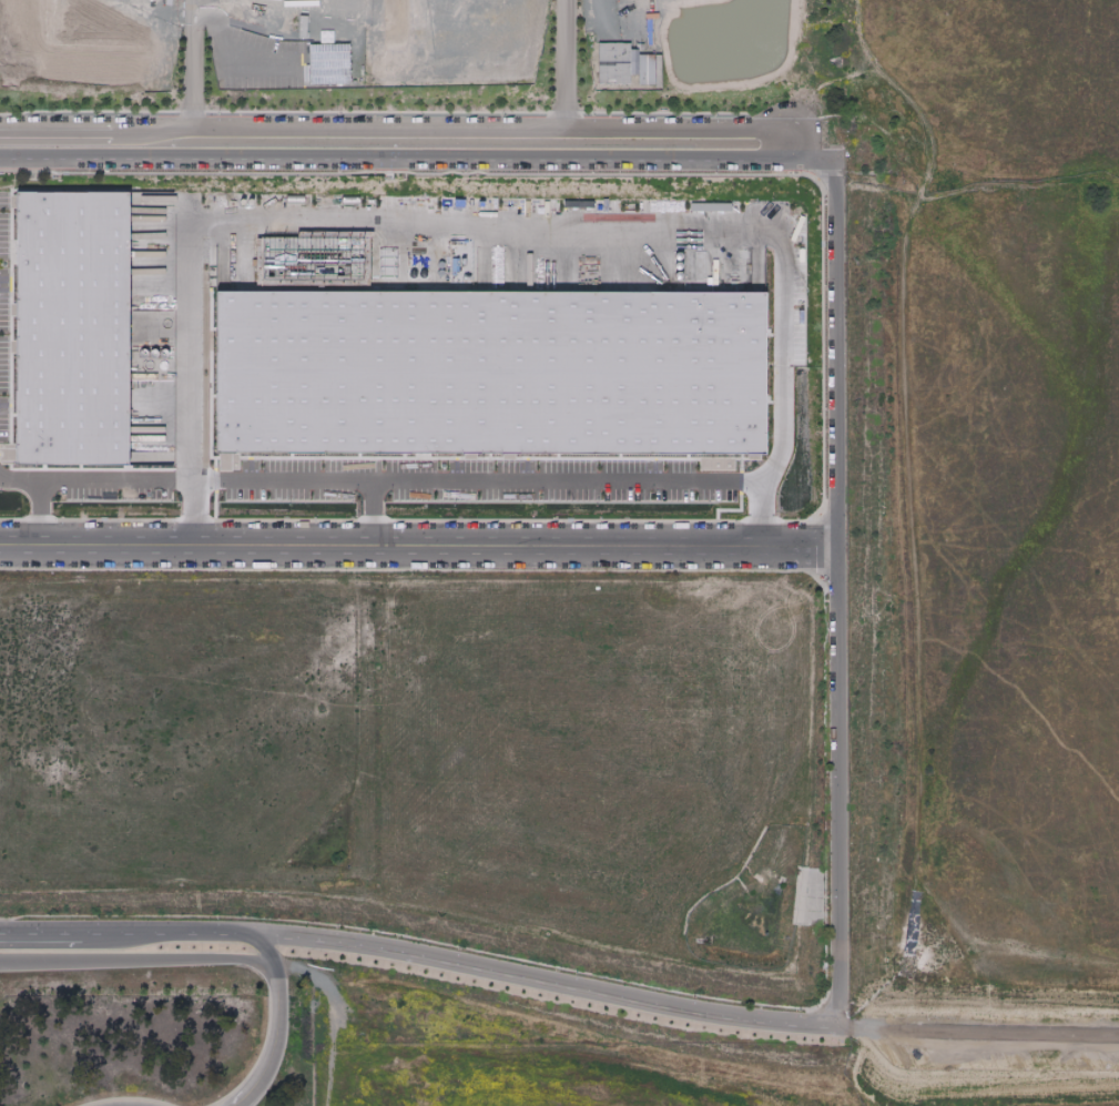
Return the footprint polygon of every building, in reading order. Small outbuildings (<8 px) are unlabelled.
[(353,44),(311,45),(312,85),(353,84),(353,44)] [(134,468),(135,193),(21,193),(21,467),(134,468)] [(774,456),(773,293),(223,294),(223,357),(223,390),(222,390),(222,456),(774,456)]
